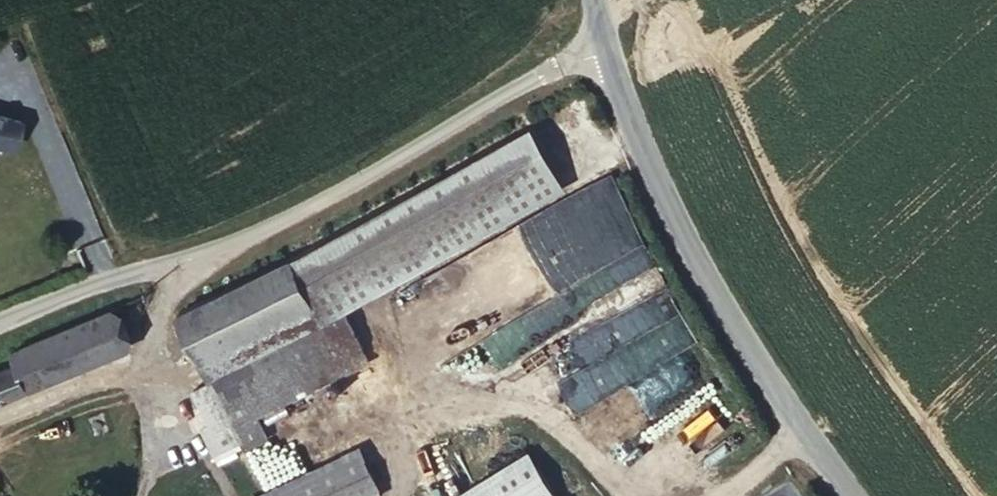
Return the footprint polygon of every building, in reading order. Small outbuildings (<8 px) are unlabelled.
[(25,149),(31,130),(0,121),(0,142),(25,149)] [(510,135),(274,266),(300,314),(324,302),(536,180),(510,135)] [(598,216),(618,270),(526,304),(540,342),(607,318),(615,339),(673,318),(662,287),(656,289),(645,257),(644,257),(614,176),(584,187),(595,217),(598,216)] [(300,314),(274,266),(162,323),(186,370),(300,314)] [(300,314),(186,370),(168,380),(191,426),(182,432),(189,447),(221,433),(212,415),(347,348),(324,302),(300,314)] [(111,358),(94,321),(0,361),(0,365),(2,371),(0,372),(0,405),(111,358)] [(667,361),(666,386),(693,387),(694,362),(667,361)] [(353,490),(328,447),(243,495),(343,495),(353,490)] [(506,448),(428,495),(536,495),(506,448)]
